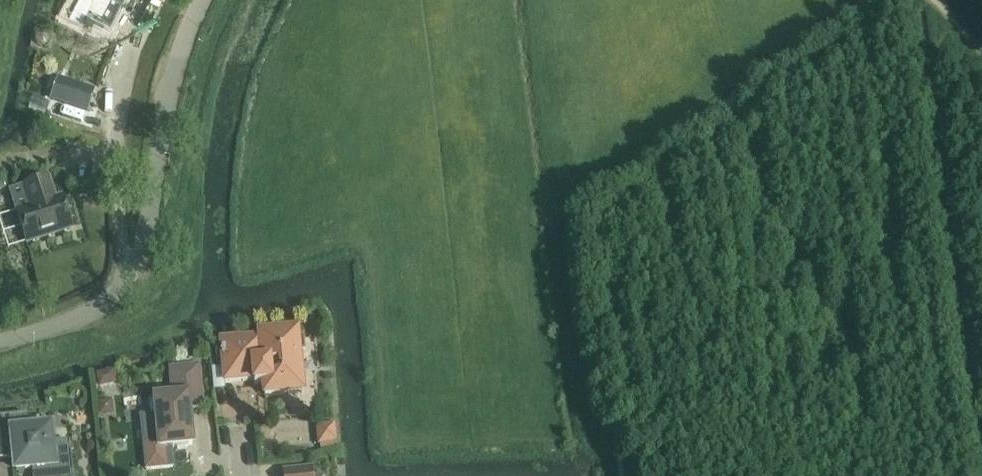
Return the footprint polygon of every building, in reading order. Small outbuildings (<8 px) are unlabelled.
[(86,12),(111,25),(124,0),(75,0),(68,13),(81,20),(86,12)] [(58,82),(52,101),(88,113),(94,94),(58,82)] [(57,210),(48,182),(23,190),(30,210),(16,214),(26,245),(71,231),(64,208),(57,210)] [(302,386),(299,355),(305,355),(304,339),(298,339),(297,335),(259,338),(259,343),(221,347),(225,385),(254,382),(254,387),(263,386),(265,398),(283,396),(282,388),(302,386)] [(165,449),(174,448),(178,451),(186,450),(189,447),(192,446),(191,430),(191,429),(191,428),(190,428),(189,417),(190,416),(190,415),(189,415),(189,410),(203,409),(199,369),(170,371),(172,385),(182,384),(183,398),(156,401),(157,417),(153,418),(150,422),(151,430),(154,432),(159,432),(159,442),(144,443),(146,471),(167,469),(165,449)] [(96,376),(99,390),(118,385),(115,372),(96,376)] [(51,430),(26,433),(25,418),(27,418),(27,417),(0,419),(0,460),(8,459),(8,461),(10,461),(9,459),(15,458),(16,472),(36,470),(37,475),(74,475),(71,444),(69,445),(69,447),(52,449),(51,430)] [(333,429),(324,430),(319,436),(320,445),(334,444),(333,429)]
